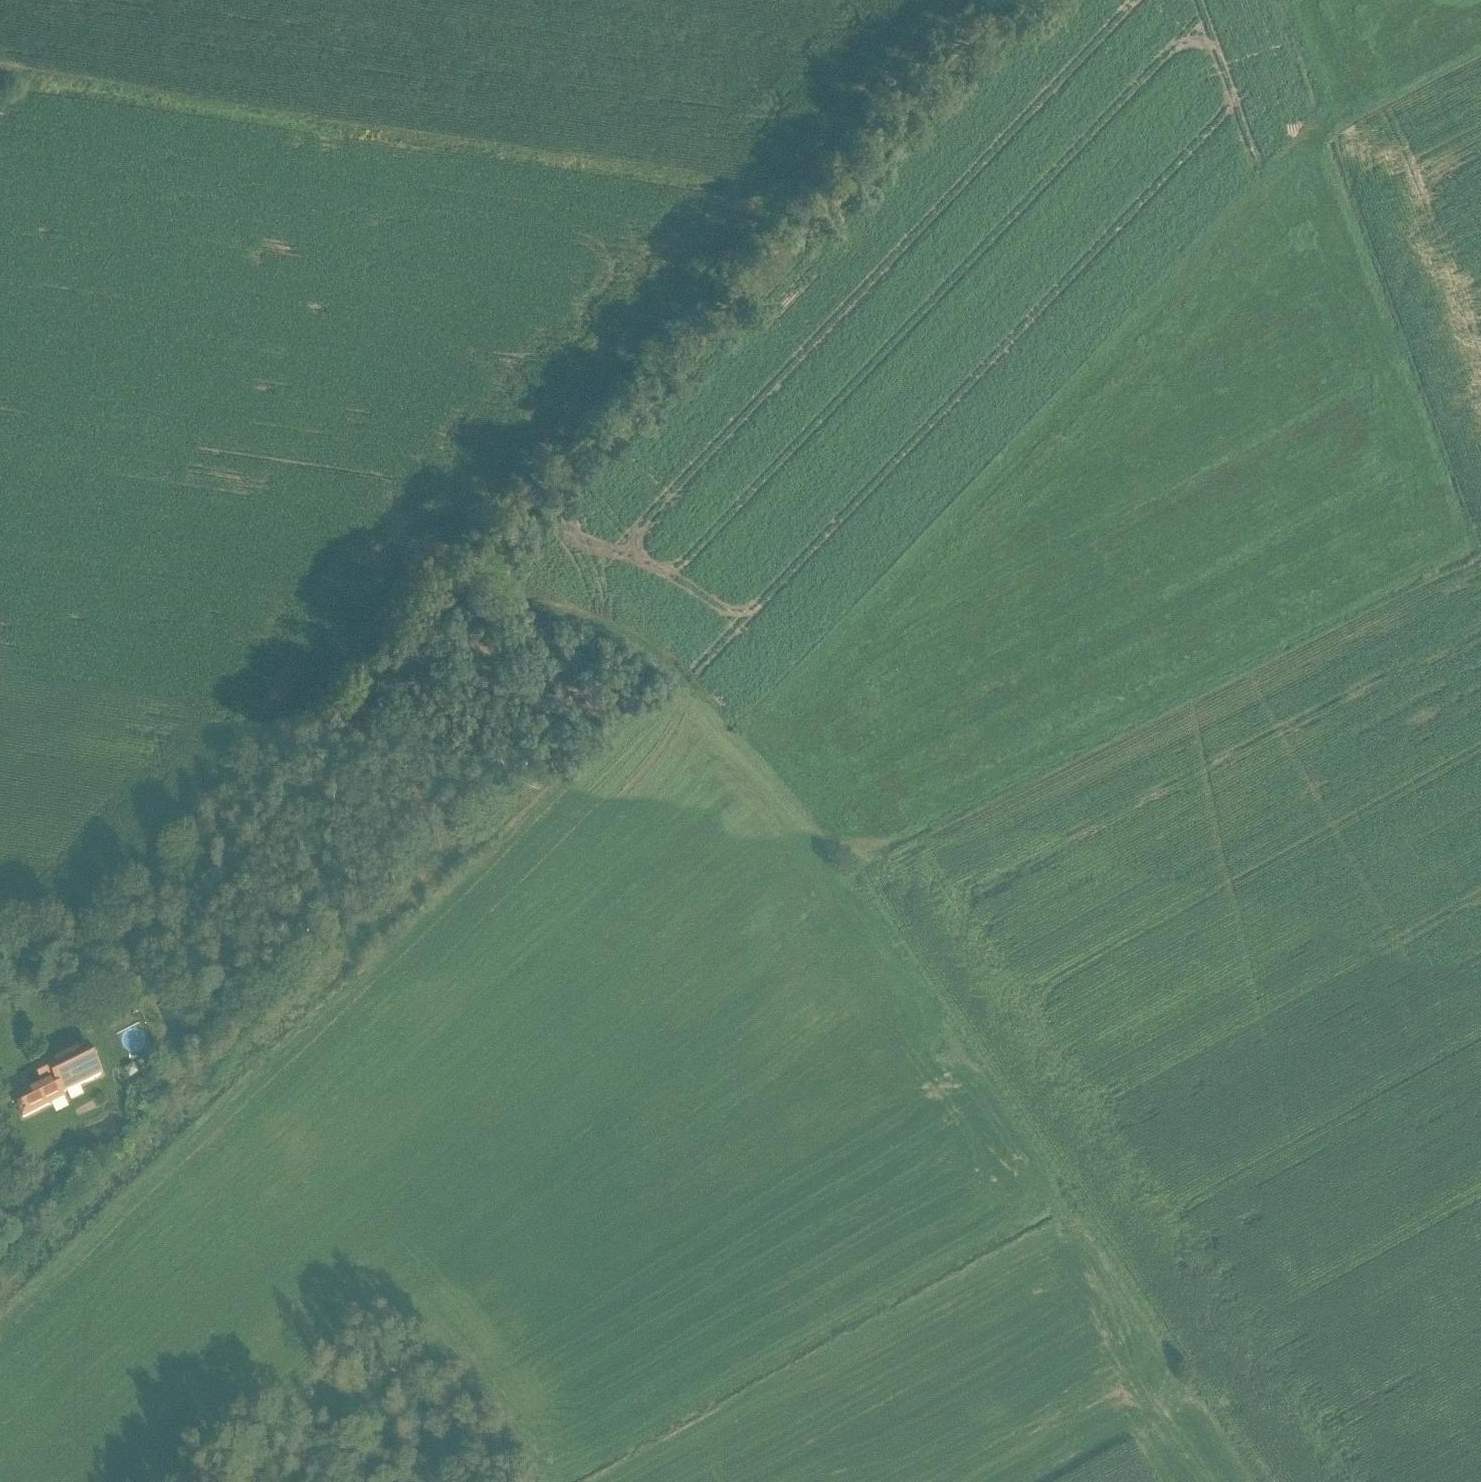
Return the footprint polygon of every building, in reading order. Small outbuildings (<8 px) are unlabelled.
[(130,1049),(135,1064),(151,1059),(146,1044),(130,1049)] [(54,1080),(14,1100),(23,1118),(63,1098),(62,1095),(100,1075),(86,1046),(54,1062),(47,1066),(54,1080)]
